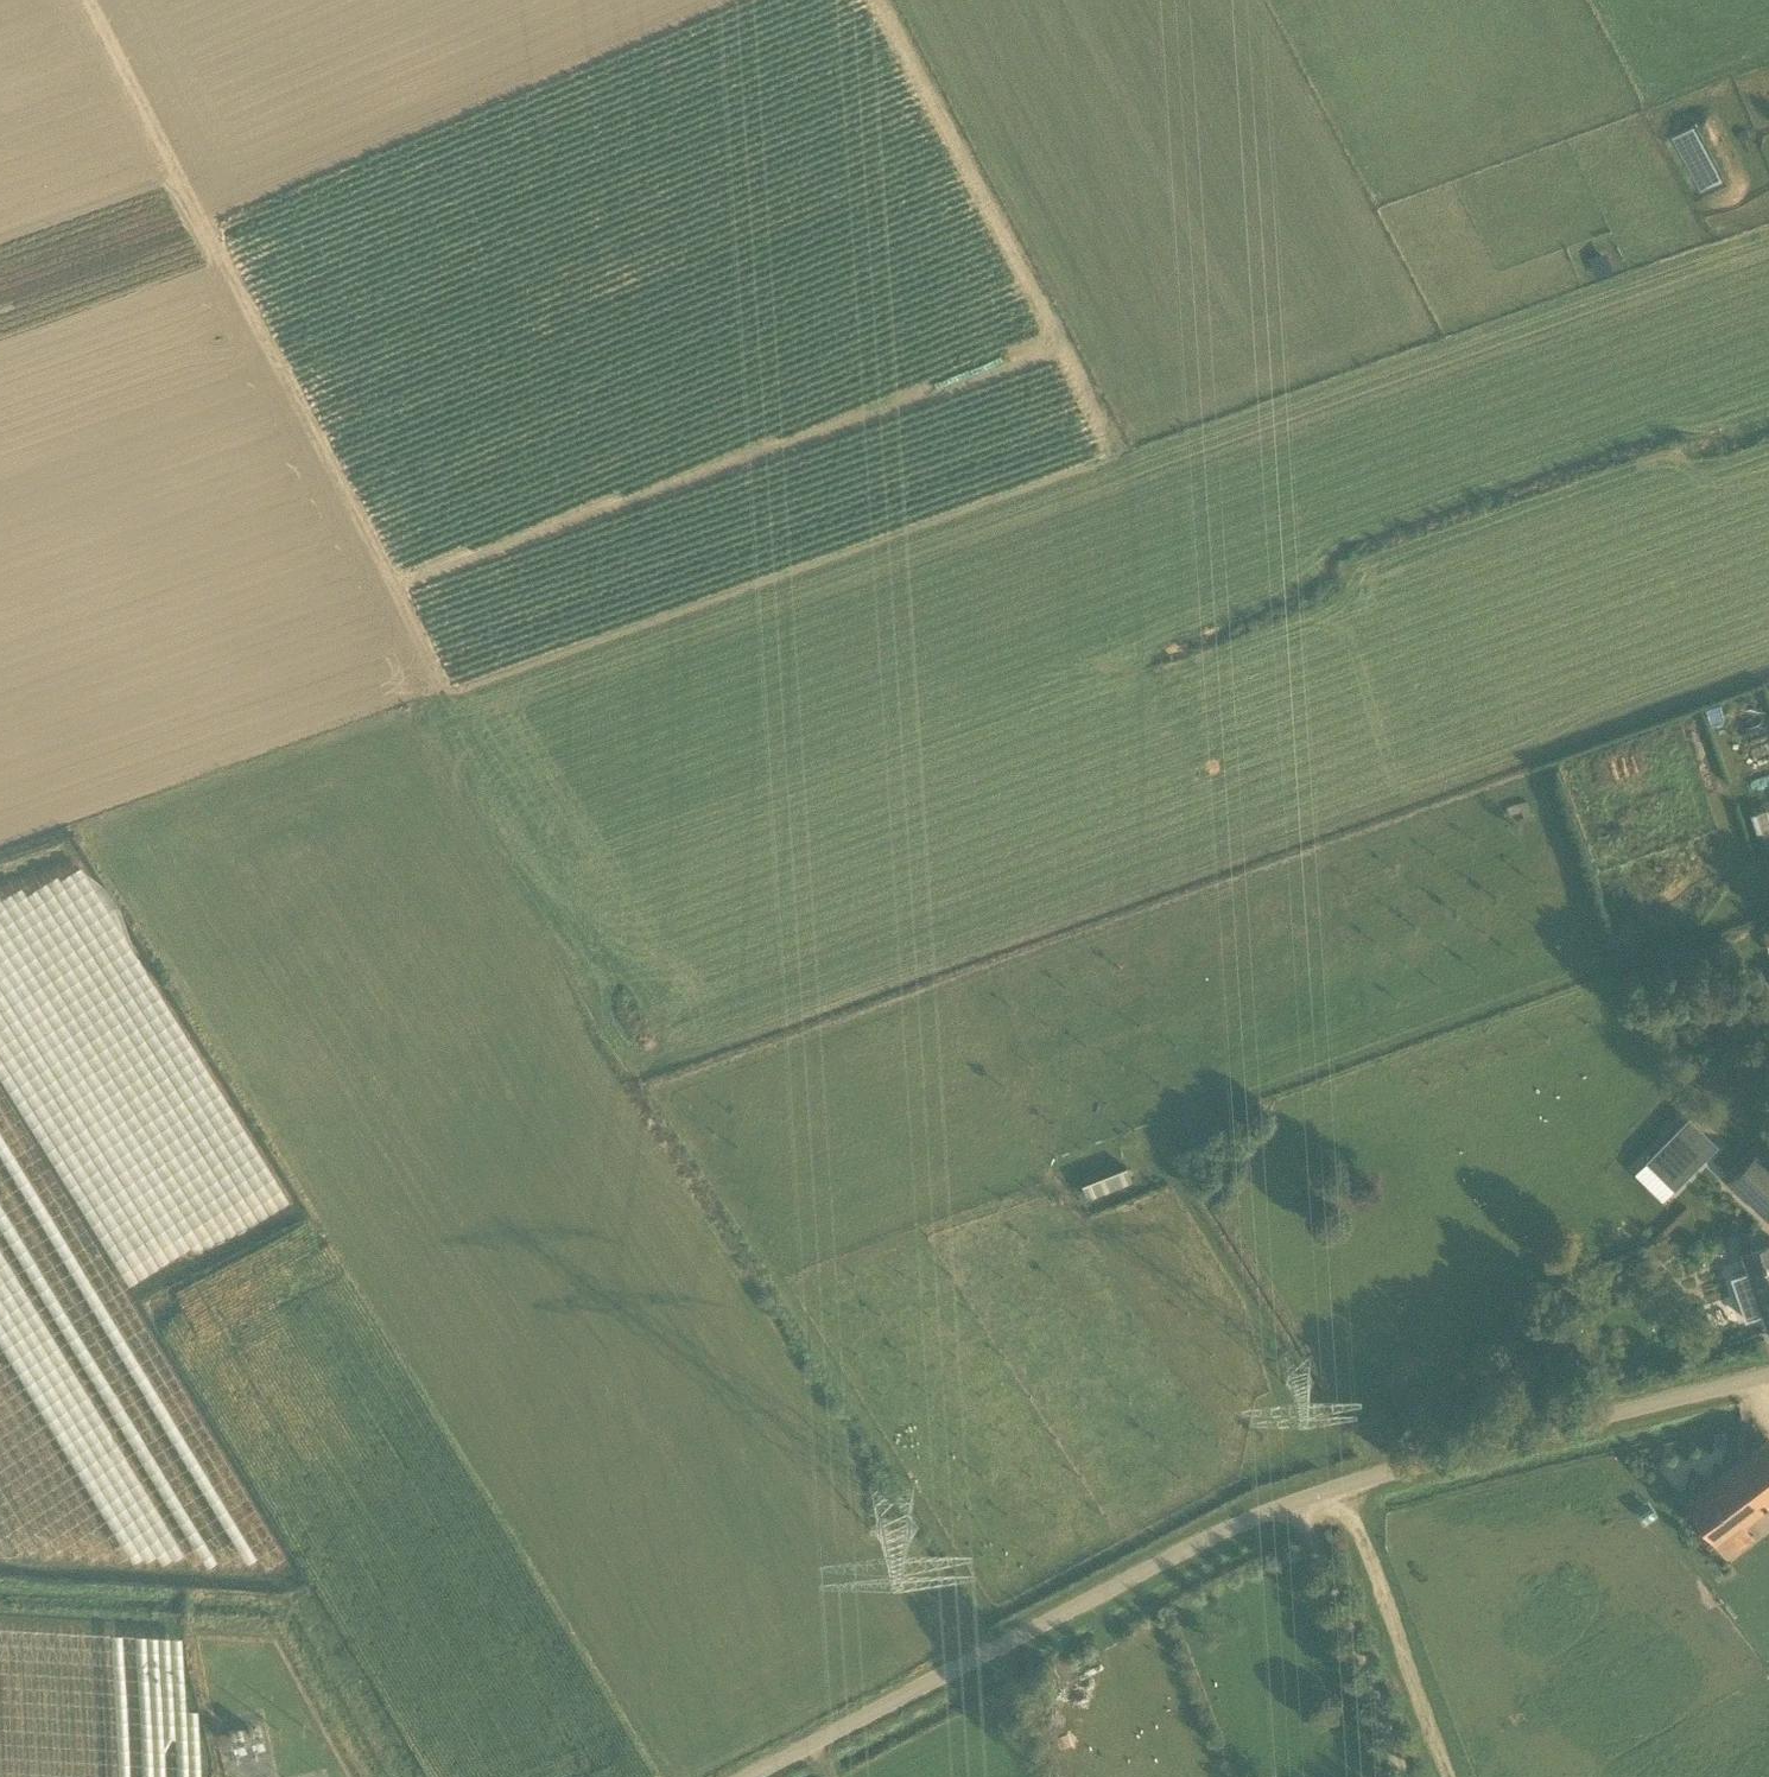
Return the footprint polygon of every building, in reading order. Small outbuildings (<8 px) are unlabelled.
[(1689,1116),(1646,1159),(1661,1173),(1664,1170),(1679,1184),(1718,1144),(1689,1116)] [(1755,1154),(1729,1180),(1766,1217),(1768,1214),(1768,1167),(1755,1154)] [(1642,1159),(1632,1169),(1658,1192),(1667,1182),(1642,1159)] [(1744,1250),(1751,1270),(1736,1275),(1743,1296),(1757,1292),(1768,1330),(1768,1242),(1744,1250)] [(1718,1544),(1741,1526),(1768,1504),(1768,1438),(1686,1503),(1718,1544)] [(118,1527),(132,1559),(156,1549),(161,1559),(195,1545),(200,1547),(210,1571),(216,1554),(231,1547),(197,1536),(192,1522),(194,1515),(177,1509),(178,1511),(156,1504),(142,1509),(128,1505),(126,1506),(118,1527)] [(214,1776),(200,1776),(198,1706),(182,1706),(181,1632),(111,1633),(111,1648),(122,1648),(122,1670),(115,1670),(117,1776),(214,1776)]
